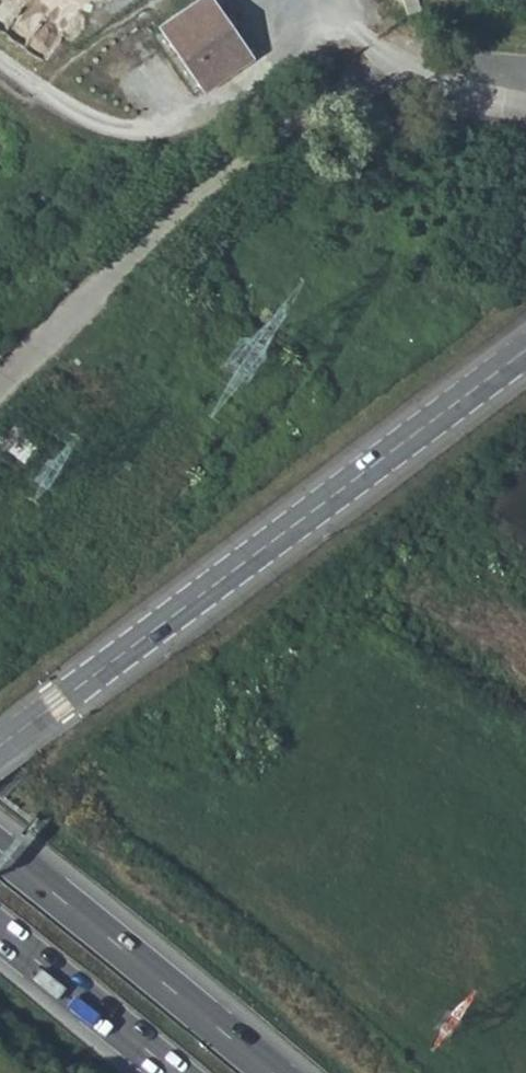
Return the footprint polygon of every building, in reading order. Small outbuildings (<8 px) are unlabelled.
[(143,26),(189,86),(239,49),(201,0),(178,0),(143,26)]
